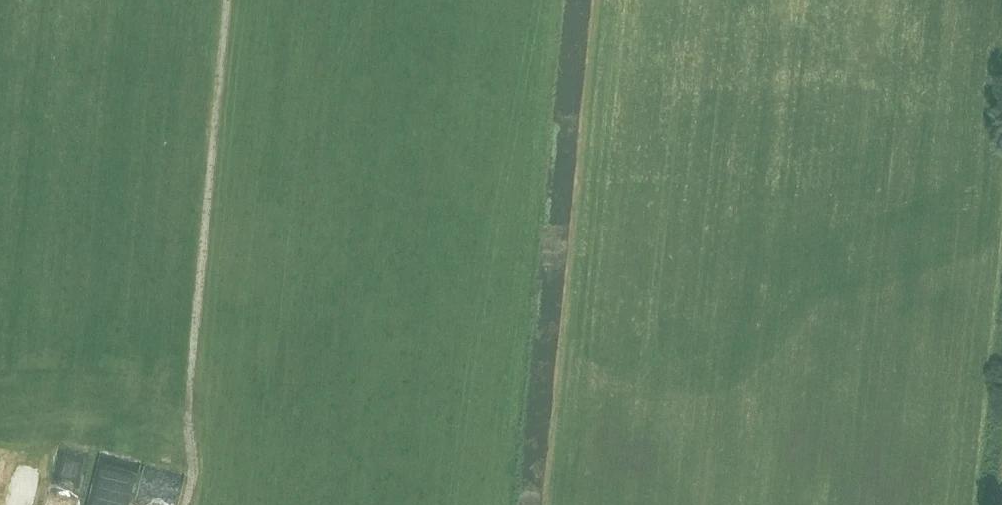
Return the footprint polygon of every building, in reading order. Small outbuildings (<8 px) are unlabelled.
[(129,472),(88,465),(81,504),(123,504),(129,472)] [(140,484),(135,504),(166,504),(172,479),(156,475),(153,487),(140,484)]
